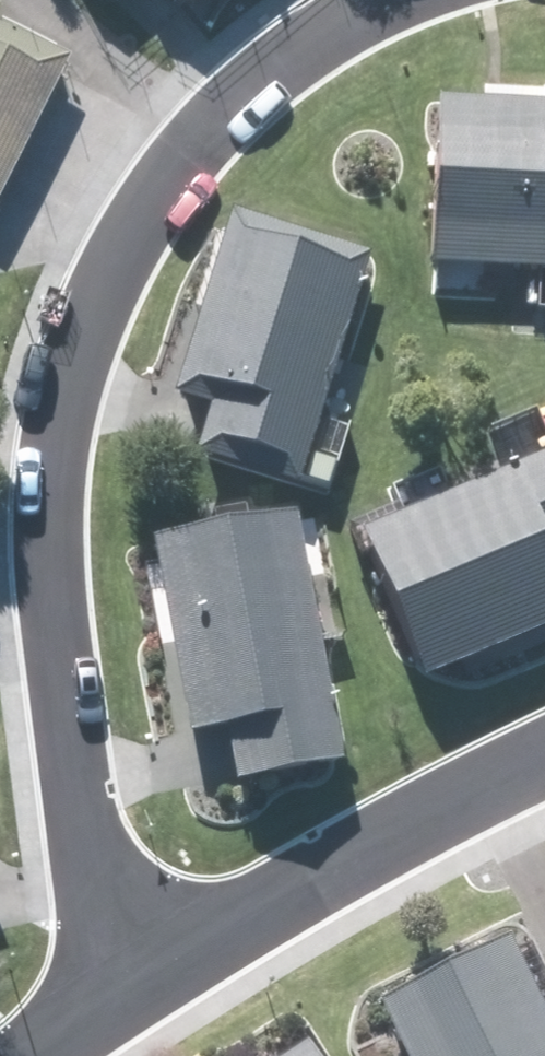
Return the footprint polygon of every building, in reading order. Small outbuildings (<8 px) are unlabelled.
[(77,57),(0,20),(0,217),(77,57)] [(444,101),(437,267),(544,271),(544,105),(444,101)] [(304,485),(373,257),(237,216),(183,396),(219,407),(205,455),(304,485)] [(373,532),(434,675),(544,627),(544,459),(373,532)] [(351,761),(301,513),(161,541),(200,734),(234,727),(245,782),(351,761)] [(382,1002),(409,1055),(544,1055),(544,1007),(510,937),(382,1002)] [(313,1046),(297,1055),(320,1055),(313,1046)]
